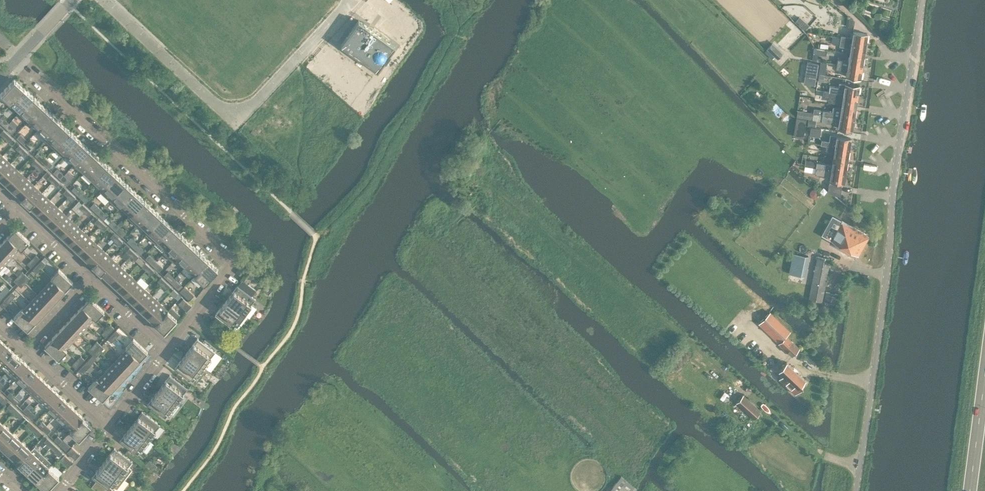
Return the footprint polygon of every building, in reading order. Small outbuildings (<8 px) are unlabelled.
[(799,17),(794,22),(804,30),(808,25),(799,17)] [(852,27),(853,18),(846,17),(845,26),(852,27)] [(395,46),(358,20),(341,45),(377,70),(384,62),(386,63),(391,56),(389,54),(395,46)] [(828,35),(828,38),(865,44),(867,33),(853,31),(852,37),(841,35),(840,36),(828,35)] [(865,44),(828,38),(827,41),(839,43),(839,45),(850,47),(849,52),(864,55),(865,44)] [(782,53),(772,43),(767,48),(777,58),(782,53)] [(812,60),(817,60),(818,54),(826,55),(827,49),(814,47),(812,60)] [(838,58),(837,63),(862,67),(863,57),(849,54),(848,60),(838,58)] [(805,75),(811,76),(809,84),(815,84),(818,63),(807,61),(805,75)] [(820,61),(818,74),(825,75),(827,62),(820,61)] [(862,67),(837,63),(836,68),(847,70),(846,76),(860,78),(862,67)] [(10,102),(10,103),(24,87),(16,80),(15,80),(15,79),(14,78),(0,94),(1,94),(2,95),(2,96),(3,95),(6,98),(6,99),(7,99),(10,102)] [(822,90),(824,90),(857,95),(859,85),(845,83),(844,88),(823,84),(822,90)] [(11,103),(20,111),(33,97),(32,96),(32,95),(24,87),(10,103),(11,103)] [(841,103),(841,104),(855,106),(857,95),(824,90),(823,96),(829,97),(828,101),(841,103)] [(20,111),(29,120),(43,105),(35,97),(34,98),(33,97),(20,111)] [(29,120),(38,128),(52,114),(50,113),(51,112),(43,105),(29,120)] [(816,113),(822,114),(853,119),(855,108),(841,106),(841,107),(833,106),(832,111),(823,109),(813,108),(813,112),(797,109),(796,116),(815,119),(816,113)] [(44,139),(45,140),(61,122),(53,114),(53,115),(52,114),(38,128),(47,136),(44,139)] [(853,119),(822,114),(821,121),(830,123),(831,120),(839,121),(838,127),(852,130),(853,119)] [(5,127),(9,123),(2,116),(0,118),(0,122),(5,127)] [(794,135),(803,137),(806,118),(797,117),(794,135)] [(45,140),(54,148),(70,131),(69,130),(61,122),(45,140)] [(9,123),(5,127),(12,133),(16,129),(9,123)] [(810,127),(809,136),(819,137),(820,128),(810,127)] [(54,148),(63,157),(79,139),(71,132),(70,131),(54,148)] [(16,137),(23,144),(27,140),(20,133),(16,137)] [(826,143),(826,145),(849,148),(851,137),(836,135),(835,142),(833,142),(833,141),(827,140),(826,143)] [(66,154),(75,163),(88,148),(87,147),(88,147),(79,139),(63,157),(66,154)] [(27,140),(23,144),(30,150),(34,146),(27,140)] [(833,157),(847,159),(849,148),(826,145),(826,149),(834,150),(833,157)] [(75,163),(84,171),(98,156),(90,149),(89,149),(88,148),(75,163)] [(35,155),(42,161),(45,157),(38,151),(35,155)] [(10,163),(2,155),(0,158),(0,174),(10,163)] [(84,171),(93,180),(107,165),(106,164),(98,156),(84,171)] [(45,157),(42,161),(49,168),(52,164),(45,157)] [(833,157),(833,159),(832,164),(816,162),(816,163),(809,161),(808,166),(845,171),(847,159),(833,157)] [(5,184),(18,170),(10,163),(0,174),(0,178),(1,179),(1,180),(2,180),(5,183),(5,184)] [(100,191),(116,174),(108,166),(107,165),(93,180),(102,188),(100,191)] [(845,171),(808,166),(805,165),(804,171),(815,172),(815,173),(830,176),(829,180),(830,180),(829,183),(828,190),(833,194),(840,195),(841,185),(841,182),(843,182),(845,171)] [(53,172),(60,178),(64,174),(57,168),(53,172)] [(13,191),(26,177),(18,170),(5,184),(6,184),(9,186),(9,187),(10,188),(10,187),(13,190),(13,191)] [(64,174),(60,178),(67,185),(71,181),(64,174)] [(100,191),(109,200),(125,183),(124,182),(124,181),(116,174),(100,191)] [(21,198),(34,185),(26,177),(13,191),(14,191),(17,194),(18,195),(21,198)] [(109,200),(118,208),(135,191),(127,183),(126,184),(125,183),(109,200)] [(29,205),(29,206),(42,192),(34,185),(21,198),(22,199),(22,198),(25,201),(26,202),(29,205)] [(71,189),(78,196),(82,191),(75,185),(71,189)] [(811,190),(809,194),(811,197),(814,199),(818,198),(819,194),(818,191),(815,189),(811,190)] [(82,191),(78,196),(85,202),(89,198),(82,191)] [(127,217),(144,200),(142,199),(143,198),(135,191),(118,208),(118,209),(121,206),(130,214),(127,217)] [(37,213),(50,200),(42,192),(29,206),(30,206),(33,209),(33,210),(34,209),(37,212),(37,213)] [(45,220),(58,207),(50,200),(37,213),(38,213),(41,216),(41,217),(42,217),(45,220)] [(127,217),(137,226),(153,208),(145,200),(145,201),(144,200),(127,217)] [(90,206),(97,213),(101,209),(94,202),(90,206)] [(52,227),(53,228),(65,214),(58,207),(45,220),(45,221),(46,220),(49,223),(48,224),(49,224),(50,224),(53,227),(52,227)] [(146,234),(162,217),(161,216),(153,208),(137,226),(140,223),(148,231),(146,234)] [(101,209),(97,213),(104,219),(108,215),(101,209)] [(60,235),(61,235),(73,222),(65,214),(53,228),(57,231),(56,231),(57,232),(61,234),(60,235)] [(823,235),(844,247),(842,251),(847,253),(849,249),(858,254),(868,235),(833,216),(823,235)] [(146,234),(155,243),(171,225),(163,218),(162,217),(146,234)] [(108,224),(115,230),(119,226),(112,219),(108,224)] [(68,242),(69,243),(81,229),(80,228),(82,225),(78,221),(75,223),(73,222),(61,235),(61,236),(61,235),(65,238),(64,239),(65,239),(68,242)] [(163,252),(180,234),(179,233),(180,233),(171,225),(155,243),(164,251),(163,252)] [(119,226),(115,230),(122,237),(126,232),(119,226)] [(7,236),(20,248),(21,250),(28,242),(29,241),(28,241),(22,235),(23,235),(22,234),(16,229),(15,228),(14,229),(12,232),(11,232),(10,232),(11,233),(8,236),(7,236)] [(76,250),(89,236),(81,229),(69,243),(72,246),(73,247),(73,246),(76,249),(76,250)] [(173,261),(176,257),(190,242),(182,235),(181,235),(180,234),(163,252),(173,261)] [(0,244),(13,256),(20,248),(7,236),(7,237),(4,240),(3,240),(3,241),(1,244),(0,244)] [(84,257),(97,244),(89,236),(76,250),(77,250),(80,253),(81,254),(84,257)] [(127,241),(134,247),(137,243),(131,237),(127,241)] [(176,257),(185,266),(199,251),(198,250),(190,242),(176,257)] [(137,243),(134,247),(141,254),(145,250),(137,243)] [(5,264),(13,256),(0,244),(0,259),(5,264)] [(92,264),(92,265),(105,251),(97,244),(84,257),(85,258),(85,257),(88,260),(88,261),(89,261),(92,264)] [(798,246),(797,253),(793,252),(789,273),(803,276),(809,248),(798,246)] [(100,272),(113,259),(105,251),(92,265),(93,265),(96,268),(97,269),(97,268),(100,271),(100,272)] [(194,274),(194,275),(208,260),(200,252),(199,251),(185,266),(194,274)] [(145,258),(152,264),(156,260),(149,254),(145,258)] [(809,298),(822,301),(824,290),(830,259),(817,256),(809,298)] [(35,262),(31,259),(27,263),(31,267),(35,262)] [(108,279),(121,266),(113,259),(100,272),(101,272),(104,275),(104,276),(105,276),(108,279)] [(156,260),(152,264),(159,271),(163,267),(156,260)] [(208,260),(194,275),(195,275),(198,278),(199,279),(202,282),(203,282),(203,283),(204,284),(218,269),(217,268),(216,268),(216,267),(208,260)] [(41,268),(37,264),(33,269),(37,272),(41,268)] [(115,287),(116,287),(128,273),(121,266),(108,279),(108,280),(109,279),(112,282),(112,283),(112,284),(113,283),(116,286),(115,287)] [(51,277),(52,278),(65,290),(68,286),(68,287),(69,286),(72,282),(72,283),(73,282),(72,281),(66,276),(66,275),(65,275),(59,269),(59,268),(58,269),(51,277)] [(163,275),(170,282),(174,277),(167,271),(163,275)] [(250,271),(246,277),(250,280),(254,274),(250,271)] [(123,294),(124,294),(136,281),(128,273),(116,287),(117,287),(120,290),(119,290),(120,291),(121,291),(124,294),(123,294)] [(174,277),(170,282),(177,288),(181,284),(174,277)] [(52,278),(45,286),(58,298),(58,297),(61,294),(61,295),(62,294),(61,293),(64,290),(65,291),(65,290),(52,278)] [(131,301),(132,302),(144,288),(136,281),(124,294),(124,295),(124,294),(128,297),(127,298),(128,298),(132,301),(131,301)] [(226,300),(244,313),(249,317),(256,308),(251,304),(252,304),(251,303),(254,299),(255,300),(255,299),(255,298),(254,298),(251,296),(256,290),(246,283),(242,288),(241,288),(238,286),(237,285),(237,286),(234,290),(232,292),(232,293),(230,295),(229,296),(229,297),(227,299),(226,300)] [(180,290),(189,299),(194,294),(184,285),(180,290)] [(45,286),(38,294),(50,306),(51,306),(50,305),(53,302),(54,302),(54,301),(57,298),(57,299),(58,298),(45,286)] [(139,309),(152,295),(144,288),(132,302),(135,305),(136,306),(136,305),(139,308),(139,309)] [(170,292),(175,297),(178,293),(173,289),(170,292)] [(12,291),(8,296),(11,299),(16,295),(12,291)] [(824,301),(836,304),(838,294),(826,291),(824,301)] [(38,294),(30,302),(43,314),(43,313),(46,310),(47,310),(47,309),(50,306),(38,294)] [(147,316),(160,303),(152,295),(139,309),(140,309),(143,312),(144,313),(147,316)] [(82,305),(82,306),(95,318),(94,318),(96,320),(103,312),(104,311),(103,310),(97,305),(96,304),(90,299),(91,298),(90,298),(89,299),(86,302),(86,301),(85,302),(85,303),(82,306),(82,305)] [(178,303),(185,309),(186,310),(187,309),(190,306),(191,305),(190,304),(183,298),(178,303)] [(244,313),(226,300),(225,301),(226,301),(224,304),(224,303),(222,305),(223,305),(221,307),(219,310),(216,314),(215,315),(216,315),(219,317),(219,318),(220,318),(224,321),(224,322),(225,322),(228,324),(228,325),(229,325),(232,327),(232,328),(233,328),(234,327),(233,327),(236,323),(237,323),(237,322),(240,318),(240,319),(241,318),(241,317),(244,314),(244,313)] [(30,302),(23,309),(23,310),(36,322),(36,321),(39,318),(40,318),(39,317),(42,314),(43,314),(30,302)] [(155,323),(155,324),(168,310),(160,303),(147,316),(148,317),(148,316),(151,319),(151,320),(152,320),(155,323)] [(75,313),(74,314),(87,326),(94,318),(95,318),(82,306),(81,306),(82,307),(79,310),(78,309),(78,310),(75,314),(75,313)] [(168,310),(155,324),(156,324),(159,327),(160,328),(160,327),(163,330),(163,331),(164,331),(165,330),(164,330),(170,325),(170,324),(175,319),(176,319),(180,314),(172,306),(168,310)] [(23,310),(23,309),(22,308),(14,316),(14,317),(15,317),(20,323),(21,324),(21,323),(27,329),(28,330),(28,329),(31,326),(32,326),(32,325),(35,322),(36,322),(23,310)] [(780,345),(792,355),(799,348),(788,337),(791,334),(764,309),(757,316),(784,342),(780,345)] [(67,321),(67,322),(80,334),(87,326),(74,314),(71,318),(71,317),(70,318),(71,318),(68,322),(67,321)] [(60,329),(60,330),(72,341),(80,334),(67,322),(64,325),(63,326),(60,329)] [(110,324),(106,328),(110,332),(114,327),(110,324)] [(116,329),(112,334),(115,337),(120,333),(116,329)] [(53,337),(52,337),(65,349),(72,341),(60,330),(59,330),(60,330),(57,333),(56,333),(56,334),(53,337)] [(65,349),(52,337),(52,338),(49,341),(48,342),(49,342),(46,345),(45,346),(46,347),(52,352),(51,352),(52,353),(58,358),(58,359),(59,359),(60,358),(59,358),(67,351),(65,349)] [(125,347),(127,348),(140,360),(140,359),(143,356),(144,356),(143,355),(146,352),(147,352),(147,351),(146,351),(140,345),(141,345),(140,345),(134,339),(133,338),(132,339),(125,347)] [(187,352),(186,353),(204,366),(207,362),(208,361),(211,357),(211,356),(214,352),(215,352),(215,351),(214,351),(211,349),(211,348),(210,348),(207,345),(206,344),(206,345),(202,342),(201,341),(198,339),(197,338),(197,339),(194,343),(192,345),(190,348),(189,349),(187,352)] [(12,350),(8,347),(9,347),(8,346),(8,347),(5,344),(5,343),(4,343),(0,348),(0,364),(12,350)] [(127,348),(120,356),(132,368),(133,368),(132,367),(135,364),(136,364),(136,363),(139,360),(140,360),(127,348)] [(8,371),(20,358),(16,355),(17,355),(16,354),(12,351),(13,351),(12,350),(0,364),(8,371)] [(204,366),(186,353),(185,354),(186,354),(184,356),(183,356),(182,358),(183,358),(181,360),(180,360),(179,362),(179,363),(176,367),(175,367),(176,368),(179,370),(179,371),(180,371),(184,374),(183,374),(184,375),(184,374),(188,377),(189,378),(192,380),(193,381),(194,380),(193,380),(196,376),(197,376),(197,375),(200,371),(201,371),(201,370),(203,366),(204,367),(204,366)] [(81,355),(76,360),(80,363),(84,359),(81,355)] [(120,356),(112,364),(125,376),(125,375),(128,372),(129,372),(129,371),(132,368),(120,356)] [(8,371),(16,379),(28,365),(27,365),(24,362),(25,362),(24,361),(24,362),(20,359),(21,358),(20,358),(8,371)] [(87,361),(82,365),(86,369),(90,364),(87,361)] [(779,369),(783,373),(779,378),(795,393),(803,385),(801,383),(805,379),(798,372),(797,373),(793,370),(794,368),(786,361),(779,369)] [(112,364),(105,372),(118,384),(118,383),(121,380),(122,379),(121,379),(124,376),(125,376),(112,364)] [(16,379),(23,386),(36,373),(36,372),(35,373),(32,370),(33,369),(32,369),(31,369),(28,366),(29,366),(28,365),(16,379)] [(105,372),(98,379),(97,380),(110,392),(111,391),(110,391),(113,388),(114,388),(114,387),(117,384),(118,384),(105,372)] [(23,386),(31,394),(44,380),(43,380),(40,377),(40,376),(39,376),(36,373),(23,386)] [(159,388),(158,389),(181,406),(188,397),(183,393),(187,389),(188,388),(187,387),(186,388),(183,385),(184,385),(183,384),(179,382),(178,381),(174,378),(175,378),(174,377),(174,378),(170,375),(171,375),(170,374),(169,375),(169,376),(166,380),(166,379),(164,382),(163,384),(162,384),(161,386),(160,388),(159,388)] [(97,380),(98,379),(96,378),(89,386),(88,386),(89,387),(95,393),(96,393),(102,399),(101,399),(102,400),(103,399),(106,396),(107,395),(109,392),(110,392),(97,380)] [(31,394),(39,401),(52,387),(51,387),(48,384),(48,383),(47,384),(44,381),(44,380),(31,394)] [(39,401),(47,408),(60,395),(59,394),(59,395),(56,392),(56,391),(55,391),(52,388),(52,387),(39,401)] [(181,406),(158,389),(158,390),(156,393),(155,394),(153,397),(151,399),(148,403),(147,404),(148,405),(148,404),(152,407),(151,407),(152,408),(152,407),(156,410),(157,411),(160,414),(161,415),(161,414),(164,417),(165,418),(166,417),(165,416),(168,413),(173,416),(181,406)] [(7,395),(11,399),(15,395),(10,391),(7,395)] [(47,408),(55,416),(68,402),(67,402),(64,399),(63,398),(60,395),(47,408)] [(736,402),(754,418),(760,411),(743,395),(736,402)] [(55,416),(63,423),(76,409),(75,409),(72,407),(72,406),(71,405),(71,406),(68,403),(68,402),(55,416)] [(7,407),(13,413),(17,409),(10,403),(7,407)] [(23,409),(27,414),(31,410),(26,406),(23,409)] [(17,409),(13,413),(19,419),(23,415),(17,409)] [(70,430),(71,431),(83,417),(80,414),(79,413),(76,410),(76,409),(63,423),(70,430)] [(131,425),(131,426),(149,439),(152,435),(153,434),(152,434),(155,430),(156,430),(156,429),(159,425),(160,425),(159,424),(156,422),(156,421),(155,421),(151,418),(150,417),(150,418),(147,415),(146,414),(143,412),(142,411),(141,412),(142,412),(139,416),(138,416),(136,418),(137,419),(135,421),(134,421),(133,422),(134,422),(132,425),(131,425)] [(83,417),(71,431),(74,434),(75,435),(75,434),(78,437),(78,438),(79,438),(80,438),(80,437),(85,432),(86,431),(85,431),(91,426),(92,425),(91,424),(87,421),(88,421),(87,420),(87,421),(83,418),(84,417),(83,417)] [(25,424),(32,430),(35,426),(29,420),(25,424)] [(38,424),(43,429),(46,425),(42,421),(38,424)] [(12,432),(3,424),(0,427),(0,445),(12,432)] [(35,426),(32,430),(38,436),(41,432),(35,426)] [(149,439),(131,426),(130,427),(128,430),(128,429),(127,431),(125,433),(123,435),(124,436),(121,440),(120,440),(119,441),(120,441),(121,441),(124,443),(124,444),(125,444),(128,447),(129,448),(129,447),(133,450),(132,450),(133,451),(134,451),(137,453),(137,454),(138,453),(141,449),(142,448),(147,452),(154,443),(149,439)] [(9,454),(21,441),(12,432),(0,445),(0,446),(4,449),(4,450),(5,450),(9,454),(8,454),(9,454)] [(54,439),(59,443),(62,440),(58,435),(54,439)] [(44,441),(50,447),(53,444),(47,438),(44,441)] [(18,463),(31,450),(21,441),(9,454),(9,455),(10,454),(13,458),(14,459),(18,462),(18,463)] [(53,444),(50,447),(56,453),(60,449),(53,444)] [(67,451),(74,458),(75,458),(79,454),(80,453),(79,452),(79,453),(72,446),(67,451)] [(104,461),(103,462),(124,478),(127,474),(128,473),(131,469),(132,469),(128,466),(131,462),(132,462),(132,461),(131,460),(131,461),(128,458),(127,457),(127,458),(124,455),(123,454),(119,451),(118,451),(115,448),(114,447),(114,448),(114,449),(111,453),(110,452),(109,455),(107,457),(106,459),(104,462),(104,461)] [(27,471),(27,472),(40,458),(31,450),(18,463),(19,463),(23,466),(22,467),(23,468),(23,467),(27,471)] [(60,459),(67,465),(67,466),(68,465),(71,462),(72,462),(72,461),(72,460),(71,460),(64,454),(60,459)] [(36,480),(49,467),(49,466),(40,458),(27,472),(28,472),(32,475),(32,476),(33,476),(36,479),(36,480)] [(124,478),(103,462),(102,463),(103,463),(101,466),(100,466),(99,467),(100,468),(98,470),(97,470),(96,472),(93,476),(92,476),(92,477),(93,478),(93,477),(96,480),(97,481),(100,483),(100,484),(101,484),(105,487),(106,488),(106,487),(109,490),(110,490),(113,485),(117,488),(117,487),(120,483),(121,483),(121,482),(123,478),(124,479),(124,478)] [(49,467),(36,480),(37,480),(41,484),(41,485),(42,484),(46,488),(45,488),(46,489),(47,488),(52,483),(53,482),(58,476),(59,476),(58,475),(54,471),(53,471),(49,467),(50,467),(49,467)] [(634,485),(621,475),(609,490),(630,490),(634,485)] [(92,485),(99,490),(103,490),(105,487),(101,484),(100,484),(100,483),(97,481),(96,480),(92,485)]
